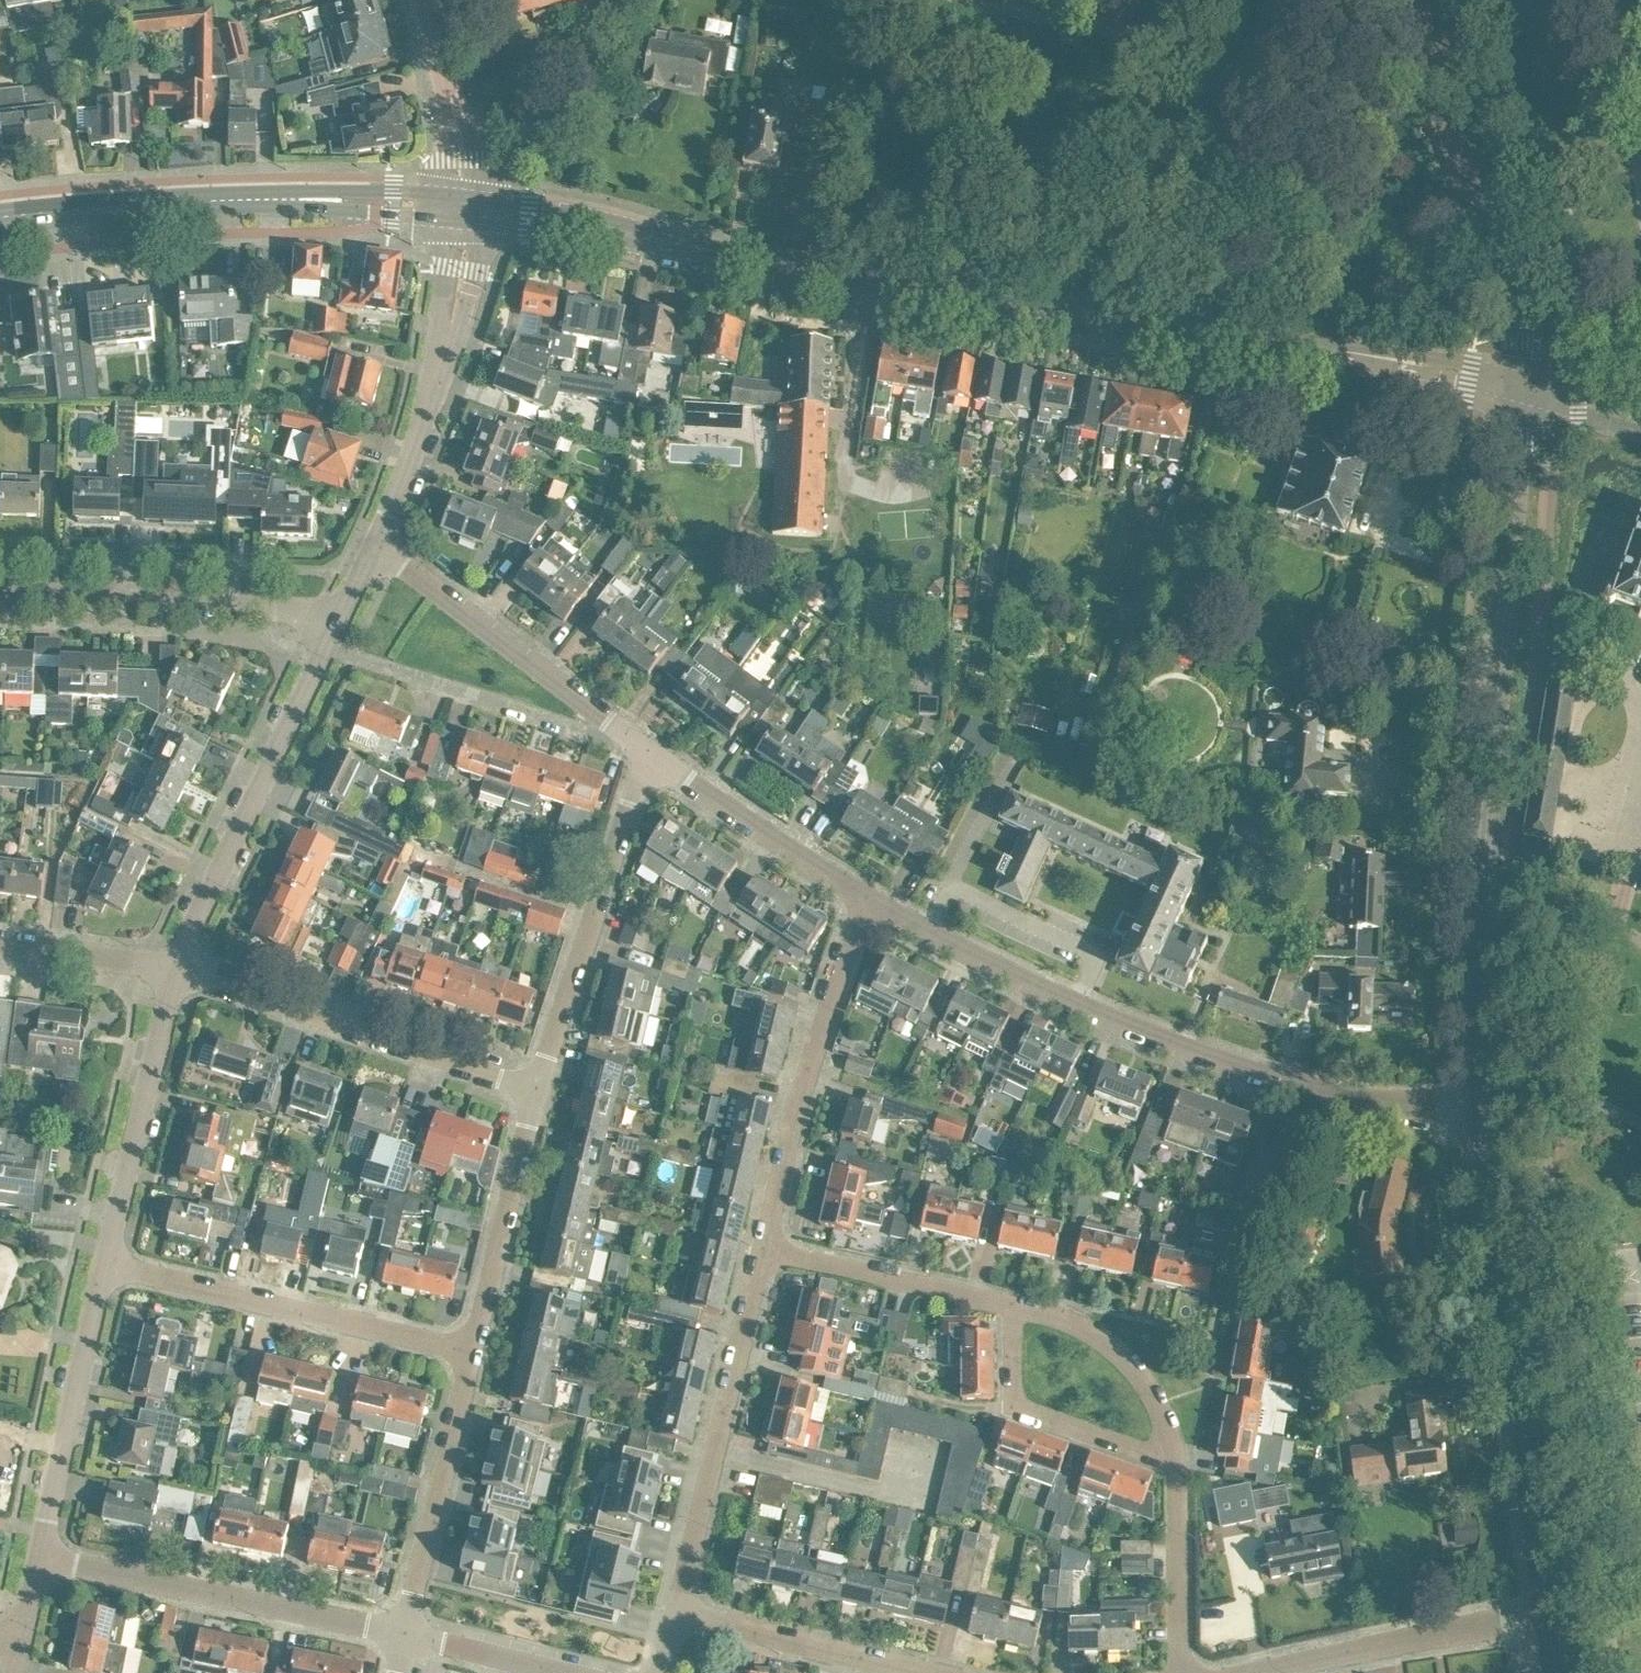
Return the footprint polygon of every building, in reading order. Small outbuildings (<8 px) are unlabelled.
[(8,10),(52,2),(66,0),(0,0),(0,12),(8,10)] [(375,0),(341,0),(319,6),(326,35),(381,20),(375,0)] [(515,16),(532,11),(534,19),(567,9),(565,2),(571,0),(510,0),(515,16)] [(57,26),(52,2),(8,10),(12,34),(57,26)] [(386,40),(381,20),(326,35),(333,59),(310,65),(313,79),(304,81),(308,95),(330,89),(327,76),(349,70),(349,69),(383,60),(381,53),(388,51),(385,40),(386,40)] [(250,60),(241,25),(218,31),(227,66),(246,61),(250,60)] [(227,66),(218,31),(214,30),(214,27),(199,29),(198,86),(152,86),(152,108),(180,108),(180,126),(213,126),(214,86),(214,77),(230,78),(227,66)] [(708,76),(724,79),(725,79),(726,73),(741,75),(745,51),(730,48),(730,47),(712,44),(712,40),(656,32),(655,39),(651,39),(643,86),(704,96),(708,76)] [(256,149),(257,113),(246,113),(246,61),(227,66),(230,78),(231,83),(231,148),(256,149)] [(121,69),(124,92),(140,90),(136,66),(121,69)] [(379,85),(339,95),(343,116),(356,114),(360,133),(346,135),(347,142),(332,145),(334,155),(356,155),(355,154),(375,151),(375,153),(392,150),(393,153),(397,155),(400,156),(404,154),(406,152),(407,148),(403,123),(408,123),(405,107),(401,108),(400,106),(393,107),(392,106),(392,105),(387,106),(387,107),(387,108),(383,109),(379,85)] [(848,90),(827,87),(822,119),(775,110),(774,116),(753,113),(744,166),(779,172),(785,134),(841,143),(841,148),(843,148),(844,143),(843,143),(846,123),(842,123),(848,90)] [(60,144),(57,124),(63,118),(60,88),(46,89),(24,92),(26,112),(30,148),(60,144)] [(26,112),(5,115),(2,95),(0,95),(0,126),(3,151),(30,148),(26,112)] [(130,145),(130,123),(129,100),(101,101),(101,115),(92,115),(92,111),(78,111),(78,133),(89,133),(89,138),(92,138),(92,146),(130,145)] [(296,249),(294,271),(294,283),(321,285),(324,251),(296,249)] [(394,312),(402,259),(371,255),(366,290),(345,287),(343,305),(394,312)] [(214,346),(253,344),(252,317),(236,318),(234,282),(212,283),(212,277),(189,278),(189,284),(181,284),(183,324),(211,322),(212,348),(214,348),(214,346)] [(553,356),(560,316),(556,315),(560,292),(528,287),(524,313),(540,316),(536,338),(517,334),(512,349),(513,349),(512,350),(515,351),(510,364),(543,377),(546,378),(548,375),(552,356),(553,356)] [(116,336),(131,335),(132,343),(152,341),(149,312),(152,312),(151,306),(154,305),(153,299),(151,300),(150,291),(129,294),(129,290),(117,292),(118,295),(109,296),(111,317),(88,320),(91,348),(117,345),(116,336)] [(62,402),(87,402),(88,402),(85,377),(80,334),(77,312),(56,315),(54,297),(14,302),(20,348),(16,348),(17,352),(20,354),(21,362),(57,359),(62,402)] [(1451,306),(1445,301),(1442,300),(1436,307),(1436,310),(1442,316),(1445,316),(1451,310),(1451,306)] [(591,341),(598,304),(579,301),(578,306),(569,304),(567,317),(560,316),(553,356),(559,357),(559,358),(575,361),(579,339),(591,341)] [(617,307),(598,304),(591,341),(603,343),(599,365),(615,368),(613,382),(619,383),(625,347),(619,346),(625,314),(616,313),(617,307)] [(645,308),(642,327),(629,325),(625,347),(619,383),(645,387),(651,354),(686,360),(693,317),(645,308)] [(322,315),(321,331),(331,332),(333,316),(322,315)] [(700,332),(699,340),(706,342),(700,371),(735,377),(744,326),(710,320),(707,334),(700,332)] [(289,354),(313,361),(327,365),(330,356),(334,343),(295,332),(289,354)] [(792,341),(789,385),(753,381),(735,380),(733,403),(753,406),(766,408),(766,405),(782,407),(829,409),(833,343),(792,341)] [(906,390),(912,352),(884,347),(873,408),(889,411),(893,388),(906,390)] [(941,357),(912,352),(906,390),(918,392),(914,416),(930,418),(937,379),(941,357)] [(382,369),(361,364),(330,356),(327,365),(324,378),(333,380),(327,403),(347,408),(348,404),(372,410),(382,369)] [(951,359),(947,381),(944,395),(971,400),(978,364),(951,359)] [(550,372),(548,375),(546,378),(543,377),(510,364),(506,363),(496,389),(552,411),(559,394),(636,407),(639,387),(550,372)] [(1001,420),(1010,370),(982,365),(975,403),(987,405),(985,417),(1001,420)] [(1038,375),(1010,370),(1001,420),(1016,423),(1018,411),(1031,414),(1038,375)] [(701,378),(683,375),(680,391),(698,394),(701,378)] [(99,376),(85,377),(88,402),(103,402),(99,376)] [(1070,423),(1077,382),(1047,377),(1039,422),(1034,421),(1031,436),(1049,439),(1053,420),(1068,423),(1070,423)] [(1107,388),(1077,382),(1070,423),(1068,423),(1060,466),(1075,469),(1082,432),(1099,435),(1107,388)] [(1131,431),(1139,390),(1120,387),(1119,390),(1112,388),(1101,448),(1116,451),(1120,429),(1131,431)] [(1158,437),(1166,395),(1139,390),(1131,431),(1144,434),(1140,455),(1154,458),(1158,437)] [(1184,399),(1166,395),(1158,437),(1172,439),(1168,460),(1186,464),(1188,456),(1192,434),(1186,433),(1192,403),(1184,401),(1184,399)] [(937,415),(947,417),(949,401),(939,399),(937,415)] [(1316,401),(1309,421),(1278,514),(1344,536),(1369,461),(1331,448),(1344,410),(1316,401)] [(685,403),(684,425),(741,428),(742,406),(685,403)] [(826,484),(829,409),(782,407),(777,481),(826,484)] [(322,433),(324,420),(285,412),(283,425),(315,432),(316,431),(322,433)] [(556,454),(563,434),(554,431),(527,421),(525,428),(499,418),(495,428),(484,423),(474,448),(512,462),(517,447),(532,443),(531,445),(556,454)] [(883,443),(886,421),(869,418),(865,440),(883,443)] [(135,476),(136,441),(137,426),(123,425),(122,448),(110,448),(109,463),(119,463),(119,475),(135,476)] [(147,486),(146,499),(146,521),(165,522),(165,526),(196,528),(196,523),(216,524),(217,497),(230,498),(230,488),(232,464),(233,431),(212,430),(211,445),(218,445),(217,473),(166,471),(165,487),(147,486)] [(332,436),(322,433),(316,431),(315,432),(301,474),(342,488),(345,479),(349,480),(360,447),(332,437),(332,436)] [(975,442),(965,440),(962,454),(973,456),(975,442)] [(1008,447),(997,445),(991,478),(1001,479),(1004,466),(1008,447)] [(43,446),(41,472),(58,473),(59,447),(43,446)] [(499,496),(512,462),(474,448),(465,473),(476,477),(473,487),(499,496)] [(121,484),(118,484),(119,475),(119,463),(109,463),(108,483),(77,482),(76,518),(120,520),(121,484)] [(314,500),(275,499),(275,475),(232,464),(230,488),(230,498),(229,520),(230,520),(230,516),(263,518),(263,535),(312,537),(314,500)] [(1025,482),(1040,485),(1042,474),(1027,471),(1025,482)] [(40,517),(41,495),(42,477),(3,476),(1,515),(40,517)] [(822,555),(826,484),(777,481),(773,552),(822,555)] [(514,493),(508,506),(523,512),(528,499),(514,493)] [(558,533),(581,503),(570,495),(563,504),(562,503),(546,525),(558,533)] [(523,512),(508,506),(487,498),(487,497),(481,511),(456,501),(457,500),(455,499),(443,528),(444,529),(445,527),(455,531),(455,533),(462,536),(461,540),(476,546),(478,542),(485,545),(497,517),(514,524),(509,537),(530,545),(548,522),(523,512)] [(1018,509),(1016,525),(1029,526),(1031,510),(1018,509)] [(1616,591),(1613,588),(1610,586),(1607,587),(1603,588),(1601,591),(1601,595),(1602,598),(1604,601),(1608,602),(1611,602),(1614,600),(1616,597),(1640,606),(1640,521),(1616,591)] [(543,601),(564,573),(571,562),(575,557),(551,539),(517,584),(528,592),(529,590),(543,601)] [(637,548),(626,539),(604,568),(615,576),(637,548)] [(979,583),(996,587),(1003,557),(985,553),(979,583)] [(586,572),(586,573),(571,562),(564,573),(543,601),(556,611),(555,613),(565,621),(597,580),(586,572)] [(729,569),(728,589),(740,590),(741,569),(729,569)] [(622,654),(662,601),(655,595),(641,613),(635,608),(635,604),(627,598),(622,599),(621,598),(621,593),(610,585),(593,608),(605,617),(594,633),(622,654)] [(1117,609),(1138,615),(1142,603),(1121,597),(1117,609)] [(670,676),(685,654),(677,648),(679,646),(678,641),(656,625),(670,607),(662,601),(622,654),(650,676),(657,666),(670,676)] [(703,716),(739,667),(708,645),(695,662),(685,654),(670,676),(682,685),(675,695),(703,716)] [(35,656),(6,655),(5,694),(32,695),(32,696),(47,697),(48,668),(35,667),(35,656)] [(89,697),(91,658),(61,657),(61,668),(48,668),(47,697),(46,724),(73,725),(74,697),(89,697)] [(160,696),(161,672),(119,670),(119,659),(91,658),(89,697),(139,699),(139,705),(159,715),(160,696)] [(236,673),(212,662),(207,673),(182,661),(177,672),(161,672),(160,696),(168,701),(173,691),(217,712),(236,673)] [(840,672),(825,664),(817,678),(833,686),(840,672)] [(778,697),(739,667),(703,716),(732,737),(740,725),(752,734),(770,709),(776,700),(777,699),(778,697)] [(1546,870),(1577,680),(1550,676),(1519,866),(1546,870)] [(938,697),(920,696),(919,713),(937,714),(938,697)] [(786,774),(823,719),(812,711),(793,739),(775,726),(789,707),(777,699),(776,700),(770,709),(752,734),(764,742),(757,754),(786,774)] [(367,701),(357,727),(351,741),(368,747),(371,748),(376,747),(379,745),(382,737),(412,749),(417,739),(405,734),(411,719),(367,701)] [(1326,716),(1320,715),(1319,711),(1317,707),(1314,704),(1309,703),(1305,703),(1301,705),(1298,709),(1297,713),(1291,712),(1291,718),(1270,716),(1267,742),(1288,744),(1283,800),(1318,803),(1319,793),(1347,796),(1350,768),(1322,765),(1326,716)] [(1049,733),(1053,713),(1023,705),(1018,725),(1049,733)] [(1112,717),(1090,711),(1078,762),(1099,768),(1112,717)] [(211,739),(169,719),(161,715),(160,717),(164,719),(158,732),(168,737),(155,762),(189,778),(202,750),(201,749),(206,739),(210,740),(211,739)] [(879,718),(870,732),(882,739),(891,724),(879,718)] [(827,801),(847,771),(841,767),(847,757),(821,740),(831,725),(823,719),(786,774),(815,794),(827,801)] [(991,728),(986,740),(975,761),(988,768),(1001,745),(999,731),(991,728)] [(452,767),(462,738),(443,731),(428,777),(446,784),(452,767)] [(485,779),(497,743),(470,734),(458,770),(469,773),(469,778),(478,781),(482,777),(485,779)] [(1080,745),(1056,739),(1052,754),(1076,760),(1080,745)] [(512,788),(524,752),(497,743),(485,779),(481,793),(508,802),(508,801),(512,788)] [(118,744),(110,759),(122,765),(129,749),(118,744)] [(539,796),(551,761),(524,752),(512,788),(508,801),(535,810),(539,796)] [(364,761),(363,765),(340,754),(320,794),(342,805),(338,814),(336,813),(328,829),(356,842),(360,844),(388,858),(399,863),(408,844),(394,838),(395,837),(392,835),(391,837),(357,820),(377,778),(402,791),(406,782),(364,761)] [(566,805),(577,770),(551,761),(539,796),(566,805)] [(176,805),(189,778),(155,762),(142,789),(176,805)] [(422,788),(428,775),(411,768),(406,781),(422,788)] [(605,779),(577,770),(566,805),(559,825),(587,834),(605,779)] [(893,811),(864,793),(862,796),(853,791),(860,779),(847,771),(827,801),(850,816),(843,826),(873,844),(893,811)] [(28,791),(29,780),(11,778),(11,789),(28,791)] [(63,783),(40,781),(37,808),(60,810),(63,783)] [(162,832),(176,805),(142,789),(128,815),(143,823),(162,832)] [(1151,979),(1184,994),(1197,966),(1196,965),(1200,957),(1201,958),(1208,943),(1194,937),(1193,938),(1174,930),(1203,866),(1169,850),(1163,864),(1012,794),(1011,797),(1008,795),(1003,808),(1005,809),(999,821),(1023,832),(1010,861),(1004,858),(997,875),(1002,878),(996,892),(1024,905),(1052,845),(1151,890),(1150,894),(1138,920),(1123,913),(1113,933),(1124,938),(1122,941),(1124,941),(1125,939),(1128,940),(1116,967),(1150,982),(1151,979)] [(93,809),(113,819),(119,808),(96,796),(91,806),(93,809)] [(901,798),(893,811),(873,844),(903,862),(909,851),(932,865),(944,844),(943,844),(949,834),(936,826),(939,822),(901,798)] [(1229,848),(1242,850),(1247,815),(1233,813),(1229,848)] [(113,840),(119,827),(100,818),(94,830),(107,836),(106,837),(113,840)] [(662,879),(691,835),(667,819),(648,848),(641,864),(662,879)] [(354,857),(360,844),(356,842),(328,829),(316,823),(310,836),(302,832),(297,843),(293,841),(287,855),(290,857),(290,858),(323,874),(332,855),(353,859),(354,857)] [(487,863),(489,858),(496,836),(475,829),(466,856),(487,863)] [(1346,865),(1351,834),(1319,829),(1313,859),(1346,865)] [(689,891),(715,850),(691,835),(662,879),(687,893),(689,891)] [(150,857),(130,848),(115,841),(110,853),(96,846),(89,862),(103,869),(137,885),(150,857)] [(738,866),(715,850),(689,891),(721,912),(735,890),(726,884),(738,866)] [(1384,858),(1353,856),(1352,879),(1341,881),(1341,894),(1352,897),(1350,929),(1357,929),(1356,958),(1378,959),(1379,930),(1381,930),(1381,923),(1383,923),(1384,911),(1382,910),(1383,885),(1418,886),(1419,869),(1384,868),(1384,858)] [(312,899),(323,874),(290,858),(278,884),(312,899)] [(395,875),(397,870),(401,863),(399,863),(388,858),(377,882),(389,888),(395,875)] [(502,863),(489,858),(487,863),(485,871),(497,875),(502,863)] [(18,864),(0,862),(0,896),(13,897),(18,864)] [(42,901),(45,880),(47,868),(18,864),(13,897),(42,901)] [(60,864),(55,903),(69,905),(74,866),(60,864)] [(124,912),(137,885),(103,869),(86,906),(103,913),(107,904),(124,912)] [(389,888),(383,902),(384,902),(396,908),(409,876),(397,870),(395,875),(389,888)] [(540,876),(527,872),(523,884),(536,888),(540,876)] [(467,879),(454,874),(450,888),(447,897),(459,901),(462,892),(467,879)] [(755,935),(762,924),(782,894),(757,878),(745,896),(735,890),(721,912),(755,935)] [(558,881),(553,894),(566,898),(570,886),(558,881)] [(501,913),(508,893),(481,883),(474,904),(501,913)] [(321,904),(312,899),(278,884),(266,909),(300,924),(310,929),(321,904)] [(527,921),(534,902),(508,893),(501,913),(527,921)] [(785,939),(804,909),(782,894),(762,924),(785,939)] [(381,901),(377,909),(392,917),(396,908),(384,902),(383,902),(381,901)] [(567,912),(534,902),(527,921),(526,926),(558,937),(567,912)] [(312,930),(310,929),(300,924),(266,909),(254,935),(278,947),(275,953),(297,963),(312,930)] [(828,925),(804,909),(785,939),(779,947),(789,954),(795,945),(808,954),(828,925)] [(654,928),(650,927),(629,920),(625,932),(650,940),(654,928)] [(359,922),(347,948),(359,953),(370,959),(370,960),(380,940),(383,934),(359,922)] [(414,993),(432,940),(433,941),(435,933),(420,928),(416,939),(403,935),(395,959),(381,954),(373,979),(388,983),(387,984),(414,993)] [(646,952),(650,940),(625,932),(621,944),(646,952)] [(441,1002),(453,967),(439,962),(445,945),(433,941),(432,940),(414,993),(441,1002)] [(359,953),(347,948),(339,944),(329,963),(350,973),(359,953)] [(890,1018),(892,1014),(913,971),(888,958),(880,975),(867,971),(856,1002),(858,1003),(861,996),(882,1006),(879,1013),(890,1018)] [(651,985),(658,987),(662,973),(617,959),(617,960),(627,963),(623,975),(614,973),(606,1005),(647,1015),(646,1016),(650,1017),(654,997),(649,996),(651,985)] [(689,998),(698,970),(667,960),(662,973),(658,987),(688,998),(689,998)] [(496,1020),(507,985),(512,971),(484,962),(481,971),(480,976),(468,1011),(496,1020)] [(468,1011),(480,976),(481,971),(471,968),(470,973),(453,967),(441,1002),(468,1011)] [(1297,990),(1301,980),(1302,976),(1282,969),(1273,995),(1270,1002),(1224,987),(1217,1007),(1269,1025),(1284,1030),(1290,1012),(1296,993),(1297,990)] [(723,993),(727,980),(698,970),(689,998),(705,1006),(710,989),(723,993)] [(939,983),(913,971),(892,1014),(917,1026),(912,1036),(923,1042),(928,1033),(927,1033),(939,1008),(929,1003),(939,983)] [(801,990),(776,981),(759,975),(758,978),(752,988),(772,995),(797,1003),(801,990)] [(1408,986),(1404,986),(1404,987),(1373,986),(1373,981),(1350,980),(1350,982),(1335,981),(1336,976),(1320,975),(1319,1004),(1335,1005),(1335,1001),(1349,1001),(1348,1030),(1371,1031),(1372,1005),(1379,1005),(1379,1008),(1414,1009),(1415,988),(1408,987),(1408,986)] [(1309,983),(1301,980),(1297,990),(1306,993),(1309,983)] [(534,994),(507,985),(496,1020),(523,1029),(534,994)] [(963,1049),(985,1006),(959,993),(949,1013),(939,1008),(927,1033),(928,1033),(938,1038),(939,1038),(963,1049)] [(1310,997),(1296,993),(1290,1012),(1304,1017),(1310,997)] [(19,1000),(16,1022),(10,1065),(26,1067),(34,1060),(51,1063),(50,1071),(60,1078),(78,1080),(82,1044),(79,1040),(83,1012),(66,1010),(63,1013),(45,1010),(45,1004),(19,1000)] [(12,1025),(14,1003),(0,1001),(0,1077),(5,1077),(12,1025)] [(786,1049),(794,1016),(765,1009),(766,1007),(753,1003),(744,1039),(786,1049)] [(642,1034),(646,1016),(647,1015),(606,1005),(598,1038),(592,1036),(588,1050),(628,1059),(631,1046),(627,1045),(631,1031),(642,1034)] [(1010,1018),(985,1006),(963,1049),(987,1061),(983,1069),(995,1075),(1011,1043),(1001,1038),(1010,1018)] [(1042,1072),(1057,1041),(1031,1028),(1021,1048),(1011,1043),(995,1075),(990,1088),(1001,1093),(1010,1074),(1034,1086),(1042,1072)] [(778,1082),(786,1049),(744,1039),(737,1037),(729,1069),(716,1066),(713,1080),(754,1090),(757,1077),(778,1082)] [(1082,1053),(1057,1041),(1042,1072),(1034,1086),(1033,1089),(1052,1099),(1061,1082),(1066,1085),(1082,1053)] [(211,1070),(261,1086),(254,1108),(274,1114),(289,1065),(220,1043),(211,1070)] [(625,1073),(628,1059),(588,1050),(585,1064),(592,1065),(584,1098),(628,1109),(632,1092),(629,1088),(621,1086),(625,1073)] [(850,1056),(849,1058),(845,1070),(870,1078),(875,1064),(850,1056)] [(1107,1065),(1099,1085),(1095,1095),(1123,1106),(1119,1116),(1136,1123),(1142,1108),(1152,1083),(1107,1065)] [(662,1068),(660,1078),(671,1080),(673,1070),(662,1068)] [(343,1084),(302,1070),(287,1114),(329,1128),(343,1084)] [(751,1102),(754,1090),(713,1080),(709,1095),(723,1098),(716,1129),(764,1140),(772,1107),(751,1102)] [(938,1101),(965,1110),(970,1100),(945,1088),(938,1101)] [(1065,1088),(1052,1114),(1066,1121),(1079,1095),(1065,1088)] [(400,1103),(366,1092),(351,1135),(377,1144),(375,1150),(371,1148),(359,1184),(363,1185),(386,1191),(388,1186),(394,1169),(394,1167),(402,1145),(388,1141),(400,1103)] [(929,1125),(933,1113),(869,1092),(864,1105),(851,1101),(842,1135),(872,1143),(877,1122),(916,1121),(929,1125)] [(1201,1155),(1218,1106),(1215,1105),(1216,1102),(1203,1097),(1202,1101),(1181,1093),(1170,1124),(1171,1124),(1164,1142),(1201,1155)] [(1086,1126),(1096,1101),(1080,1095),(1070,1120),(1086,1126)] [(605,1140),(608,1129),(622,1132),(628,1109),(584,1098),(575,1133),(605,1140)] [(1255,1119),(1218,1106),(1201,1155),(1238,1168),(1250,1135),(1253,1136),(1258,1123),(1254,1122),(1255,1119)] [(250,1141),(256,1118),(218,1108),(215,1120),(198,1115),(194,1132),(189,1132),(187,1141),(191,1144),(226,1153),(226,1154),(240,1157),(244,1140),(250,1141)] [(442,1117),(437,1115),(422,1161),(439,1167),(436,1175),(447,1178),(451,1167),(465,1125),(453,1120),(454,1116),(443,1113),(442,1117)] [(962,1139),(967,1123),(940,1114),(935,1131),(962,1139)] [(1145,1165),(1161,1119),(1149,1114),(1131,1159),(1145,1165)] [(478,1129),(465,1125),(451,1167),(477,1176),(478,1182),(481,1186),(485,1189),(491,1192),(501,1151),(489,1146),(493,1134),(489,1133),(490,1128),(479,1125),(478,1129)] [(1004,1138),(981,1127),(973,1142),(997,1154),(1004,1138)] [(755,1176),(764,1140),(716,1129),(712,1146),(708,1161),(727,1166),(726,1169),(755,1176)] [(613,1145),(604,1143),(605,1140),(575,1133),(567,1168),(595,1174),(611,1179),(616,1159),(610,1158),(613,1145)] [(34,1140),(10,1136),(9,1140),(0,1139),(0,1205),(13,1206),(40,1210),(43,1186),(35,1185),(36,1175),(44,1176),(49,1177),(50,1172),(56,1172),(60,1143),(34,1140)] [(638,1147),(639,1141),(619,1136),(616,1149),(633,1154),(635,1147),(638,1147)] [(946,1163),(951,1142),(932,1137),(927,1159),(946,1163)] [(418,1144),(404,1139),(402,1145),(394,1167),(394,1169),(388,1186),(386,1191),(393,1193),(405,1196),(412,1173),(408,1172),(418,1144)] [(654,1159),(657,1145),(639,1141),(638,1147),(635,1147),(633,1154),(654,1159)] [(221,1173),(226,1154),(226,1153),(191,1144),(182,1178),(217,1187),(214,1199),(235,1204),(241,1179),(221,1173)] [(674,1156),(675,1150),(657,1145),(654,1159),(675,1163),(676,1156),(674,1156)] [(1314,1179),(1315,1179),(1349,1187),(1357,1154),(1330,1147),(1314,1179)] [(696,1154),(675,1150),(674,1156),(676,1156),(675,1163),(693,1168),(696,1154)] [(1232,1211),(1244,1218),(1274,1162),(1262,1156),(1232,1211)] [(899,1169),(872,1163),(850,1158),(847,1171),(834,1168),(828,1197),(860,1204),(860,1202),(867,1204),(871,1186),(896,1182),(899,1169)] [(1003,1176),(1006,1162),(988,1158),(984,1172),(1003,1176)] [(1394,1224),(1399,1202),(1393,1197),(1398,1178),(1405,1177),(1408,1167),(1383,1160),(1377,1182),(1373,1196),(1363,1193),(1358,1210),(1361,1228),(1359,1228),(1366,1279),(1400,1274),(1398,1260),(1401,1259),(1395,1239),(1394,1224)] [(1027,1167),(1006,1162),(1003,1176),(1024,1180),(1027,1167)] [(567,1168),(560,1200),(589,1207),(599,1209),(601,1198),(590,1196),(595,1174),(567,1168)] [(747,1211),(755,1176),(726,1169),(718,1204),(747,1211)] [(321,1220),(332,1176),(317,1173),(305,1220),(320,1224),(321,1220)] [(1077,1207),(1083,1179),(1070,1176),(1064,1204),(1077,1207)] [(1101,1196),(1104,1185),(1083,1179),(1077,1207),(1076,1215),(1088,1218),(1092,1196),(1099,1198),(1101,1196)] [(385,1221),(393,1193),(386,1191),(363,1185),(360,1196),(376,1200),(371,1218),(385,1221)] [(949,1237),(957,1205),(960,1195),(931,1188),(929,1198),(922,1231),(949,1237)] [(648,1189),(646,1201),(656,1203),(658,1192),(648,1189)] [(380,1245),(395,1248),(408,1197),(405,1196),(393,1193),(385,1221),(380,1245)] [(1157,1212),(1160,1198),(1142,1193),(1138,1207),(1157,1212)] [(853,1234),(860,1204),(828,1197),(821,1226),(853,1234)] [(236,1227),(240,1210),(202,1200),(199,1209),(176,1203),(169,1233),(207,1242),(213,1221),(236,1227)] [(589,1207),(560,1200),(550,1238),(579,1245),(595,1249),(598,1235),(593,1233),(597,1214),(588,1211),(589,1207)] [(739,1246),(747,1211),(718,1204),(718,1205),(702,1202),(695,1232),(711,1235),(710,1239),(739,1246)] [(977,1243),(982,1222),(984,1211),(957,1205),(949,1237),(977,1243)] [(469,1229),(473,1214),(447,1207),(447,1208),(438,1206),(435,1220),(443,1222),(469,1229)] [(1026,1254),(1034,1221),(1036,1212),(1008,1206),(1006,1215),(999,1248),(1026,1254)] [(620,1219),(622,1212),(602,1207),(599,1220),(617,1224),(618,1218),(620,1219)] [(253,1213),(252,1213),(240,1210),(236,1227),(231,1248),(243,1251),(253,1213)] [(636,1229),(639,1216),(622,1212),(620,1219),(618,1218),(617,1224),(636,1229)] [(895,1214),(890,1236),(906,1240),(911,1217),(895,1214)] [(1235,1215),(1232,1233),(1252,1237),(1258,1226),(1238,1216),(1235,1215)] [(656,1227),(658,1221),(639,1216),(636,1229),(658,1234),(659,1228),(656,1227)] [(357,1278),(368,1232),(321,1220),(320,1224),(310,1263),(324,1266),(323,1270),(357,1278)] [(676,1238),(679,1225),(658,1221),(656,1227),(659,1228),(658,1234),(676,1238)] [(1054,1260),(1059,1239),(1061,1227),(1034,1221),(1026,1254),(1054,1260)] [(1285,1248),(1308,1260),(1322,1233),(1299,1221),(1285,1248)] [(1104,1271),(1111,1238),(1113,1229),(1085,1223),(1076,1265),(1104,1271)] [(296,1264),(302,1242),(303,1235),(269,1227),(262,1255),(296,1264)] [(1131,1277),(1136,1256),(1139,1244),(1140,1244),(1142,1235),(1129,1233),(1126,1242),(1111,1238),(1104,1271),(1131,1277)] [(1181,1288),(1188,1255),(1191,1243),(1163,1237),(1161,1249),(1160,1249),(1153,1282),(1181,1288)] [(597,1249),(595,1249),(579,1245),(550,1238),(543,1270),(536,1268),(533,1282),(572,1292),(575,1278),(589,1281),(597,1249)] [(730,1281),(738,1248),(739,1246),(710,1239),(709,1241),(698,1239),(690,1272),(730,1281)] [(1209,1294),(1219,1248),(1191,1241),(1191,1243),(1188,1255),(1181,1288),(1209,1294)] [(0,1303),(4,1300),(7,1294),(5,1290),(7,1282),(13,1279),(14,1275),(11,1270),(14,1261),(10,1253),(2,1250),(0,1251),(0,1303)] [(418,1293),(425,1262),(391,1254),(384,1285),(418,1293)] [(459,1270),(425,1262),(418,1293),(452,1301),(459,1270)] [(722,1314),(730,1281),(690,1272),(683,1303),(661,1298),(658,1312),(698,1322),(701,1309),(722,1314)] [(822,1280),(819,1292),(835,1296),(838,1284),(822,1280)] [(585,1295),(572,1292),(533,1282),(530,1296),(536,1298),(528,1331),(570,1341),(574,1342),(585,1295)] [(874,1342),(879,1322),(851,1315),(850,1322),(835,1318),(838,1302),(804,1294),(797,1324),(831,1333),(831,1332),(846,1336),(853,1338),(874,1342)] [(654,1326),(658,1312),(632,1306),(629,1320),(654,1326)] [(887,1345),(895,1314),(882,1310),(879,1322),(874,1342),(887,1345)] [(695,1335),(698,1322),(658,1312),(654,1326),(676,1332),(673,1348),(669,1364),(678,1365),(708,1373),(716,1340),(695,1335)] [(1270,1357),(1275,1329),(1287,1332),(1289,1323),(1290,1320),(1251,1313),(1250,1314),(1251,1314),(1249,1324),(1242,1323),(1237,1351),(1270,1357)] [(909,1317),(895,1314),(887,1345),(885,1354),(908,1359),(911,1346),(903,1344),(909,1317)] [(963,1368),(994,1368),(994,1335),(979,1335),(979,1319),(966,1319),(943,1320),(943,1336),(950,1336),(949,1368),(953,1368),(963,1368)] [(853,1338),(846,1336),(831,1332),(831,1333),(797,1324),(790,1355),(802,1358),(799,1371),(827,1378),(842,1381),(853,1338)] [(147,1328),(140,1360),(172,1366),(186,1369),(203,1373),(205,1365),(188,1361),(193,1339),(147,1328)] [(528,1331),(521,1363),(550,1370),(562,1373),(570,1341),(528,1331)] [(233,1350),(226,1379),(241,1382),(248,1353),(233,1350)] [(1265,1383),(1270,1357),(1237,1351),(1232,1379),(1245,1381),(1243,1392),(1278,1398),(1289,1400),(1291,1388),(1265,1383)] [(291,1406),(301,1366),(267,1358),(259,1389),(260,1389),(257,1403),(274,1407),(276,1402),(291,1406)] [(164,1402),(172,1366),(140,1360),(132,1395),(149,1399),(146,1409),(179,1417),(181,1406),(164,1402)] [(524,1404),(521,1417),(550,1424),(553,1411),(555,1411),(560,1389),(556,1388),(558,1378),(549,1375),(550,1370),(521,1363),(512,1401),(524,1404)] [(700,1408),(708,1373),(678,1365),(669,1364),(667,1363),(666,1365),(663,1366),(660,1376),(663,1380),(658,1395),(670,1398),(670,1401),(700,1408)] [(335,1374),(301,1366),(291,1406),(292,1406),(291,1411),(312,1416),(314,1410),(326,1413),(335,1374)] [(994,1400),(994,1368),(963,1368),(963,1400),(994,1400)] [(199,1388),(203,1373),(186,1369),(182,1384),(199,1388)] [(582,1381),(584,1374),(564,1370),(561,1382),(579,1387),(580,1380),(582,1381)] [(856,1371),(853,1384),(877,1390),(880,1377),(856,1371)] [(598,1391),(601,1379),(584,1374),(582,1381),(580,1380),(579,1387),(598,1391)] [(874,1402),(877,1390),(853,1384),(842,1381),(827,1378),(824,1391),(874,1404),(874,1402)] [(910,1384),(881,1378),(877,1393),(907,1400),(910,1384)] [(618,1389),(620,1383),(601,1379),(598,1391),(619,1396),(620,1390),(618,1389)] [(384,1434),(395,1389),(361,1380),(351,1419),(364,1422),(362,1428),(384,1434)] [(811,1420),(818,1390),(818,1389),(784,1381),(776,1412),(811,1420)] [(636,1401),(640,1388),(620,1383),(618,1389),(620,1390),(619,1396),(636,1401)] [(429,1397),(395,1389),(384,1434),(418,1442),(429,1397)] [(1435,1391),(1413,1394),(1407,1395),(1413,1441),(1350,1449),(1354,1477),(1397,1471),(1399,1482),(1419,1479),(1419,1477),(1448,1473),(1442,1434),(1441,1434),(1435,1391)] [(1271,1437),(1278,1398),(1243,1392),(1241,1403),(1228,1400),(1223,1428),(1271,1437)] [(240,1398),(230,1442),(244,1446),(245,1434),(253,1401),(240,1398)] [(691,1444),(699,1410),(700,1408),(670,1401),(670,1403),(657,1400),(654,1413),(666,1416),(661,1436),(650,1433),(650,1434),(647,1447),(649,1448),(674,1453),(677,1440),(691,1444)] [(892,1429),(897,1407),(874,1402),(874,1404),(867,1435),(890,1440),(892,1429)] [(904,1432),(910,1410),(897,1407),(892,1429),(904,1432)] [(193,1423),(193,1421),(142,1410),(138,1427),(125,1424),(120,1447),(115,1446),(113,1459),(117,1460),(117,1463),(139,1467),(139,1471),(160,1476),(166,1448),(168,1449),(169,1446),(177,1448),(182,1421),(193,1423)] [(917,1435),(922,1414),(910,1410),(904,1432),(917,1435)] [(817,1454),(825,1423),(811,1420),(776,1412),(774,1422),(772,1422),(766,1425),(763,1437),(767,1442),(817,1454)] [(929,1438),(934,1417),(922,1414),(917,1435),(929,1438)] [(942,1441),(947,1420),(934,1417),(929,1438),(942,1441)] [(332,1445),(338,1421),(324,1418),(318,1442),(315,1456),(323,1458),(326,1444),(332,1445)] [(490,1454),(489,1458),(521,1465),(540,1470),(547,1443),(539,1440),(542,1427),(512,1420),(509,1433),(496,1430),(493,1443),(491,1443),(488,1454),(490,1454)] [(954,1444),(959,1423),(947,1420),(942,1441),(954,1444)] [(351,1424),(338,1421),(332,1445),(345,1448),(351,1424)] [(990,1430),(959,1423),(954,1444),(951,1457),(978,1464),(990,1430)] [(1024,1477),(1024,1476),(1038,1436),(1008,1425),(997,1454),(998,1454),(993,1467),(1024,1477)] [(1269,1453),(1271,1437),(1223,1428),(1218,1457),(1231,1459),(1230,1468),(1226,1468),(1225,1469),(1258,1475),(1261,1475),(1264,1463),(1252,1461),(1254,1451),(1269,1453)] [(647,1453),(649,1448),(647,1447),(650,1434),(634,1430),(629,1449),(625,1448),(615,1488),(615,1489),(657,1499),(658,1496),(660,1497),(663,1486),(661,1485),(661,1483),(664,1472),(652,1468),(655,1455),(647,1453)] [(886,1454),(890,1440),(867,1435),(864,1449),(886,1454)] [(1069,1447),(1038,1436),(1024,1476),(1054,1487),(1058,1476),(1059,1476),(1069,1447)] [(243,1446),(244,1446),(230,1442),(224,1467),(239,1470),(244,1446),(243,1446)] [(883,1468),(886,1454),(864,1449),(860,1463),(883,1468)] [(1108,1505),(1122,1466),(1092,1455),(1078,1495),(1108,1505)] [(977,1468),(978,1464),(951,1457),(948,1469),(975,1476),(977,1470),(977,1468)] [(530,1511),(540,1470),(521,1465),(489,1458),(482,1485),(495,1488),(492,1502),(530,1511)] [(857,1477),(860,1465),(837,1459),(834,1471),(857,1477)] [(880,1482),(883,1468),(860,1463),(860,1465),(857,1477),(880,1482)] [(410,1474),(389,1468),(376,1465),(373,1478),(385,1482),(407,1487),(410,1474)] [(1153,1519),(1153,1495),(1147,1493),(1153,1477),(1122,1466),(1108,1505),(1153,1521),(1153,1519)] [(993,1474),(977,1468),(977,1470),(975,1476),(971,1488),(967,1500),(963,1512),(963,1514),(977,1519),(993,1474)] [(971,1488),(975,1476),(948,1469),(945,1482),(971,1488)] [(1328,1469),(1326,1483),(1341,1486),(1339,1471),(1328,1469)] [(788,1511),(793,1489),(794,1483),(761,1475),(754,1503),(788,1511)] [(1258,1475),(1256,1483),(1275,1486),(1276,1478),(1261,1475),(1258,1475)] [(404,1500),(407,1487),(385,1482),(382,1495),(404,1500)] [(967,1500),(971,1488),(945,1482),(942,1494),(967,1500)] [(192,1516),(197,1495),(144,1483),(142,1490),(112,1484),(104,1521),(106,1521),(106,1520),(150,1530),(150,1531),(151,1531),(155,1514),(156,1514),(157,1509),(156,1509),(156,1508),(192,1516)] [(325,1520),(330,1496),(326,1488),(312,1485),(310,1494),(305,1517),(302,1531),(304,1531),(315,1533),(309,1564),(344,1571),(350,1540),(353,1526),(325,1520)] [(651,1527),(657,1499),(615,1489),(615,1488),(607,1486),(596,1528),(635,1537),(638,1524),(651,1527)] [(1250,1488),(1215,1494),(1222,1529),(1256,1522),(1254,1511),(1251,1494),(1250,1488)] [(1285,1488),(1251,1494),(1254,1511),(1288,1505),(1285,1488)] [(1057,1515),(1065,1494),(1051,1490),(1044,1510),(1057,1515)] [(305,1517),(310,1494),(296,1491),(292,1514),(305,1517)] [(963,1512),(967,1500),(942,1494),(939,1506),(963,1512)] [(1067,1529),(1078,1499),(1065,1494),(1057,1515),(1053,1525),(1067,1529)] [(213,1498),(197,1495),(192,1516),(187,1539),(203,1542),(208,1521),(210,1510),(213,1498)] [(256,1520),(260,1503),(227,1496),(223,1513),(210,1510),(208,1521),(218,1524),(214,1544),(248,1551),(256,1520)] [(959,1524),(963,1514),(963,1512),(939,1506),(935,1518),(959,1524)] [(480,1518),(475,1517),(468,1544),(510,1555),(511,1554),(520,1514),(490,1507),(487,1520),(480,1518)] [(817,1511),(812,1532),(819,1533),(819,1530),(826,1532),(830,1514),(817,1511)] [(290,1527),(256,1520),(248,1551),(283,1558),(290,1527)] [(344,1571),(377,1579),(387,1533),(353,1526),(350,1540),(344,1571)] [(889,1528),(883,1549),(890,1551),(890,1548),(897,1549),(901,1532),(889,1528)] [(821,1552),(826,1532),(819,1530),(819,1533),(812,1532),(809,1548),(811,1549),(811,1550),(821,1552)] [(634,1542),(595,1533),(585,1574),(636,1586),(637,1583),(639,1583),(641,1573),(639,1572),(643,1559),(630,1555),(634,1542)] [(770,1585),(780,1541),(747,1533),(737,1577),(770,1585)] [(1261,1567),(1269,1565),(1272,1579),(1303,1573),(1305,1586),(1307,1585),(1307,1582),(1341,1575),(1342,1579),(1344,1578),(1335,1536),(1258,1551),(1261,1567)] [(808,1562),(811,1550),(811,1549),(809,1548),(780,1541),(770,1585),(805,1593),(812,1563),(808,1562)] [(979,1597),(986,1568),(991,1546),(978,1543),(975,1553),(975,1552),(965,1593),(979,1597)] [(1153,1543),(1131,1543),(1122,1543),(1122,1557),(1153,1557),(1153,1543)] [(512,1583),(519,1556),(511,1554),(510,1555),(468,1544),(467,1547),(465,1547),(462,1558),(464,1558),(461,1572),(473,1575),(470,1589),(515,1600),(519,1585),(512,1583)] [(892,1570),(897,1549),(890,1548),(890,1551),(883,1549),(879,1567),(892,1570)] [(965,1593),(975,1552),(961,1549),(952,1584),(954,1584),(952,1590),(965,1593)] [(805,1593),(840,1602),(849,1560),(849,1559),(825,1553),(824,1558),(818,1556),(817,1564),(812,1563),(805,1593)] [(1153,1575),(1153,1557),(1122,1557),(1122,1575),(1153,1575)] [(1062,1558),(1061,1570),(1061,1572),(1059,1589),(1056,1611),(1069,1612),(1075,1559),(1062,1558)] [(876,1611),(883,1580),(866,1575),(868,1565),(849,1560),(840,1602),(876,1611)] [(1056,1611),(1059,1589),(1061,1572),(1051,1571),(1049,1587),(1047,1587),(1044,1610),(1056,1611)] [(911,1619),(918,1588),(921,1581),(888,1573),(886,1580),(883,1580),(876,1611),(911,1619)] [(629,1614),(633,1600),(634,1601),(637,1590),(635,1589),(636,1586),(585,1574),(575,1614),(613,1624),(617,1611),(629,1614)] [(954,1584),(952,1584),(922,1577),(921,1581),(918,1588),(911,1619),(944,1627),(952,1590),(954,1584)] [(1002,1641),(1010,1609),(977,1601),(969,1633),(985,1637),(984,1641),(996,1643),(997,1640),(1002,1641)] [(1153,1602),(1131,1603),(1102,1603),(1102,1618),(1103,1652),(1108,1652),(1108,1656),(1120,1655),(1120,1652),(1137,1651),(1136,1622),(1153,1622),(1153,1602)] [(85,1609),(79,1638),(122,1647),(128,1618),(85,1609)] [(1043,1617),(1010,1609),(1002,1641),(1007,1642),(1007,1646),(1018,1649),(1019,1645),(1035,1649),(1043,1617)] [(1103,1652),(1102,1618),(1068,1619),(1069,1653),(1085,1652),(1085,1656),(1097,1656),(1097,1652),(1103,1652)] [(171,1656),(182,1658),(184,1647),(188,1629),(177,1627),(173,1645),(162,1642),(159,1653),(171,1656)] [(236,1640),(234,1639),(231,1633),(225,1631),(220,1637),(201,1633),(193,1672),(198,1672),(229,1672),(236,1640)] [(270,1647),(250,1643),(251,1642),(249,1638),(241,1636),(238,1639),(238,1640),(236,1640),(229,1672),(265,1672),(270,1647)] [(122,1647),(79,1638),(73,1669),(90,1672),(125,1672),(129,1649),(122,1648),(122,1647)] [(330,1659),(296,1652),(291,1672),(327,1672),(330,1659)] [(327,1672),(363,1672),(364,1666),(345,1662),(346,1658),(333,1655),(332,1660),(330,1659),(327,1672)] [(171,1656),(169,1665),(180,1668),(182,1658),(171,1656)]
